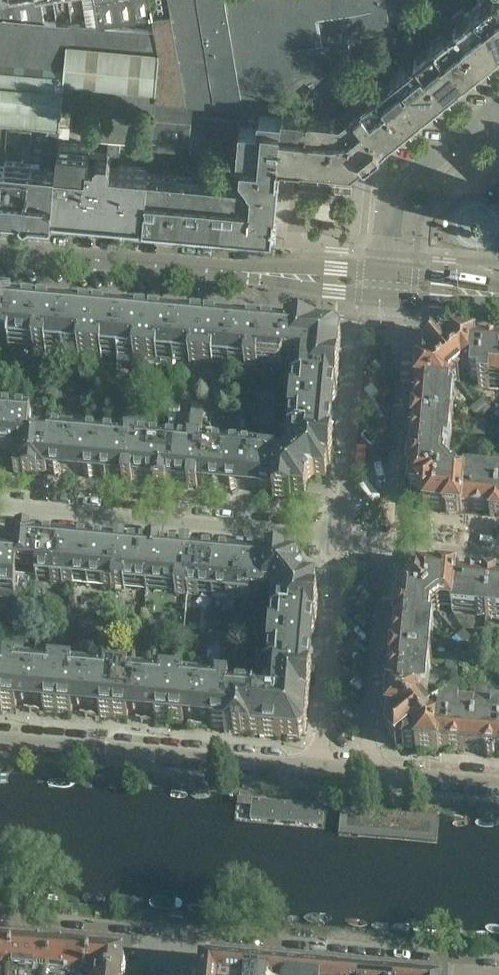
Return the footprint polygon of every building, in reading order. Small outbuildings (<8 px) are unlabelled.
[(159,54),(155,31),(101,26),(97,1),(96,0),(42,0),(43,7),(43,9),(45,17),(4,15),(3,5),(2,0),(0,0),(0,122),(9,122),(34,125),(33,140),(31,164),(27,203),(53,205),(59,142),(62,102),(154,110),(155,100),(159,54)] [(97,1),(101,26),(153,17),(152,8),(150,0),(102,0),(97,1)] [(391,22),(416,1),(417,0),(170,0),(171,5),(152,8),(153,17),(159,54),(155,100),(283,112),(279,152),(307,154),(307,155),(328,157),(335,78),(336,67),(352,54),(391,22)] [(433,0),(417,0),(416,1),(423,8),(433,0)] [(484,2),(483,0),(480,0),(465,12),(467,15),(457,24),(483,56),(498,43),(498,0),(486,0),(484,2)] [(483,56),(456,24),(445,33),(443,31),(426,43),(415,52),(418,55),(444,87),(483,56)] [(341,72),(357,59),(352,54),(336,67),(335,78),(338,83),(345,77),(341,72)] [(444,87),(418,55),(405,65),(403,62),(387,75),(390,77),(379,86),(405,119),(444,87)] [(405,119),(379,86),(363,68),(351,78),(357,86),(347,94),(356,105),(382,138),(405,119)] [(382,138),(356,105),(347,94),(338,83),(335,78),(328,157),(353,159),(367,148),(368,149),(382,138)] [(278,163),(279,152),(283,112),(155,100),(154,110),(152,140),(189,144),(190,133),(201,134),(212,135),(222,136),(233,137),(244,138),(242,154),(241,165),(250,175),(249,175),(253,180),(277,182),(279,163),(278,163)] [(2,201),(5,162),(7,138),(9,122),(0,122),(0,201),(2,201)] [(33,140),(34,125),(9,122),(7,138),(33,140)] [(200,150),(201,134),(190,133),(189,144),(189,150),(200,150)] [(210,152),(212,135),(201,134),(200,150),(210,152)] [(221,152),(222,136),(212,135),(210,152),(221,152)] [(231,153),(233,137),(222,136),(221,152),(231,153)] [(242,154),(244,138),(233,137),(231,153),(242,154)] [(145,214),(149,174),(149,167),(111,164),(112,156),(109,152),(90,151),(91,145),(59,142),(53,205),(145,214)] [(27,203),(31,164),(5,162),(2,201),(27,203)] [(273,226),(277,182),(253,180),(251,183),(149,174),(145,214),(269,225),(273,226)] [(13,306),(14,306),(14,303),(0,302),(0,344),(10,344),(13,306)] [(35,347),(38,308),(36,308),(31,305),(24,307),(14,306),(13,306),(10,344),(35,347)] [(63,349),(66,309),(61,310),(38,308),(35,347),(34,352),(46,353),(47,348),(63,349)] [(90,357),(94,313),(72,311),(66,309),(63,349),(79,351),(78,356),(90,357)] [(119,354),(122,314),(117,315),(94,313),(90,357),(102,358),(103,353),(119,354)] [(146,362),(150,318),(127,316),(122,314),(119,354),(134,356),(134,361),(146,362)] [(174,360),(178,319),(172,320),(150,318),(146,362),(158,363),(158,358),(174,360)] [(202,367),(206,323),(183,321),(178,319),(174,360),(190,361),(190,366),(202,367)] [(230,365),(234,324),(228,325),(206,323),(202,367),(214,368),(214,363),(230,365)] [(258,367),(261,328),(239,326),(234,324),(230,365),(246,366),(245,371),(257,372),(258,367)] [(284,369),(284,362),(287,331),(286,331),(276,330),(276,329),(270,326),(263,328),(263,329),(261,328),(258,367),(284,369)] [(303,363),(306,329),(287,327),(286,331),(287,331),(284,362),(303,363)] [(340,354),(342,337),(341,337),(340,336),(341,336),(338,333),(337,332),(320,330),(321,330),(316,329),(316,330),(306,329),(303,363),(313,364),(314,360),(339,362),(340,362),(340,354)] [(474,377),(475,363),(484,364),(485,348),(476,347),(476,344),(453,342),(453,343),(441,342),(436,346),(433,342),(430,345),(427,348),(426,348),(423,350),(426,354),(422,358),(421,370),(419,370),(417,390),(419,390),(418,396),(434,397),(434,391),(450,393),(450,386),(463,376),(474,377)] [(485,348),(484,364),(475,363),(474,377),(473,384),(480,384),(480,389),(490,390),(490,385),(498,386),(498,349),(485,348)] [(337,390),(339,362),(314,360),(313,364),(303,363),(301,387),(334,389),(337,390)] [(14,383),(15,375),(7,374),(6,382),(14,383)] [(13,390),(14,383),(6,382),(5,390),(13,390)] [(60,393),(61,385),(53,384),(52,392),(60,393)] [(68,394),(68,386),(61,385),(60,393),(68,394)] [(333,403),(336,397),(334,391),(334,389),(301,387),(298,386),(297,401),(292,400),(291,411),(332,414),(333,403)] [(107,397),(107,389),(100,389),(99,396),(107,397)] [(114,398),(115,390),(107,389),(107,397),(114,398)] [(266,399),(264,394),(261,391),(256,389),(251,399),(256,404),(266,399)] [(453,437),(454,416),(450,416),(452,393),(450,393),(434,391),(434,397),(418,396),(416,417),(415,416),(414,429),(415,429),(413,451),(429,452),(428,458),(444,459),(446,459),(448,436),(453,437)] [(59,401),(60,393),(52,392),(51,400),(59,401)] [(67,401),(68,394),(60,393),(59,401),(67,401)] [(171,403),(172,395),(164,395),(163,402),(171,403)] [(179,404),(180,396),(172,395),(171,403),(179,404)] [(106,405),(107,397),(99,396),(98,404),(106,405)] [(114,406),(114,398),(107,397),(106,405),(114,406)] [(491,409),(483,399),(476,404),(485,414),(491,409)] [(228,408),(229,400),(221,400),(220,407),(228,408)] [(236,409),(237,401),(229,400),(228,408),(236,409)] [(171,411),(171,403),(163,402),(163,410),(171,411)] [(178,411),(179,404),(171,403),(171,411),(178,411)] [(485,414),(476,404),(470,410),(478,420),(485,414)] [(227,416),(228,408),(220,407),(220,415),(227,416)] [(235,417),(236,409),(228,408),(227,416),(235,417)] [(331,426),(332,414),(291,411),(290,421),(295,422),(294,436),(330,439),(330,438),(333,432),(331,426)] [(28,440),(30,416),(3,413),(0,441),(0,452),(16,453),(16,447),(27,448),(28,440)] [(261,428),(264,423),(254,417),(249,421),(252,431),(257,431),(261,428)] [(486,429),(487,421),(474,420),(473,428),(486,429)] [(485,438),(486,429),(473,428),(472,437),(485,438)] [(72,474),(76,432),(65,431),(64,436),(51,435),(50,442),(48,471),(49,472),(55,475),(61,473),(72,474)] [(98,476),(101,439),(87,438),(88,433),(76,432),(72,474),(83,475),(89,478),(96,476),(98,476)] [(123,478),(127,437),(115,436),(114,441),(101,439),(98,476),(100,476),(106,480),(112,477),(123,478)] [(326,480),(328,466),(330,466),(331,464),(332,458),(331,458),(333,439),(330,439),(294,436),(292,455),(285,461),(276,460),(273,492),(273,497),(279,497),(279,498),(285,498),(291,498),(291,496),(305,497),(307,485),(308,484),(309,485),(314,480),(313,480),(315,478),(326,480)] [(198,485),(201,443),(189,442),(188,447),(168,445),(139,443),(140,438),(127,437),(123,478),(123,483),(132,484),(132,481),(153,483),(153,486),(167,487),(167,485),(188,486),(188,489),(197,490),(198,485)] [(48,471),(50,442),(28,440),(27,448),(16,447),(16,453),(14,473),(47,476),(48,471)] [(471,455),(481,447),(475,440),(466,448),(471,455)] [(223,487),(226,451),(213,450),(213,445),(201,443),(198,485),(208,486),(214,490),(221,487),(223,487)] [(248,490),(252,448),(241,447),(240,452),(226,451),(223,487),(225,488),(231,491),(238,489),(248,490)] [(476,461),(486,453),(481,447),(471,455),(476,461)] [(273,492),(276,460),(277,457),(274,455),(263,454),(264,449),(252,448),(248,490),(259,491),(265,494),(272,492),(273,492)] [(465,495),(466,484),(454,483),(443,469),(444,459),(428,458),(429,452),(413,451),(413,456),(411,456),(411,459),(408,459),(407,471),(410,471),(409,474),(411,475),(410,491),(418,492),(425,500),(425,509),(444,511),(444,512),(447,513),(447,515),(459,516),(459,514),(463,514),(463,510),(467,510),(468,495),(465,495)] [(489,477),(489,481),(466,479),(466,484),(465,495),(468,495),(467,510),(491,513),(490,516),(498,517),(498,478),(489,477)] [(39,569),(41,541),(42,536),(8,533),(7,553),(6,559),(17,560),(17,567),(39,569)] [(63,583),(66,543),(55,542),(49,539),(43,541),(41,541),(39,569),(38,576),(52,577),(51,582),(63,583)] [(114,588),(117,548),(106,547),(100,543),(94,546),(89,545),(84,542),(77,544),(66,543),(63,583),(74,584),(74,579),(88,581),(101,582),(101,587),(114,588)] [(188,594),(191,554),(192,549),(182,549),(182,551),(161,549),(161,547),(148,545),(148,548),(127,546),(127,544),(118,543),(117,548),(114,588),(126,589),(127,584),(175,588),(175,593),(188,594)] [(17,567),(17,560),(6,559),(7,553),(0,552),(0,591),(14,593),(17,567)] [(214,592),(217,557),(215,556),(209,553),(202,555),(191,554),(188,594),(200,596),(201,591),(214,592)] [(239,599),(242,559),(231,558),(225,554),(219,557),(217,557),(214,592),(228,593),(227,598),(239,599)] [(316,597),(317,583),(305,582),(304,580),(305,580),(300,575),(299,574),(300,562),(286,561),(286,558),(280,557),(274,556),(274,557),(268,556),(267,561),(265,591),(275,592),(280,599),(278,620),(313,623),(316,624),(318,605),(319,599),(318,599),(318,597),(316,597)] [(265,591),(267,561),(266,561),(260,557),(253,560),(242,559),(239,599),(250,600),(250,595),(264,596),(265,591)] [(368,561),(355,560),(354,571),(367,572),(368,561)] [(455,604),(456,593),(459,594),(461,578),(457,578),(457,573),(454,573),(455,570),(442,569),(442,572),(438,572),(438,573),(419,572),(418,581),(410,588),(401,587),(400,601),(401,601),(400,605),(399,605),(399,606),(398,606),(397,609),(395,609),(393,621),(396,621),(396,624),(398,624),(397,630),(413,631),(413,626),(428,627),(430,614),(443,603),(455,604)] [(496,581),(496,577),(485,576),(484,580),(461,578),(459,594),(456,593),(455,604),(454,608),(477,610),(477,615),(497,617),(498,612),(498,582),(496,581)] [(42,624),(42,616),(35,615),(34,623),(42,624)] [(49,625),(50,617),(42,616),(42,624),(49,625)] [(247,627),(245,622),(242,619),(237,617),(232,627),(237,632),(247,627)] [(92,628),(93,621),(85,620),(84,628),(92,628)] [(312,637),(315,631),(313,625),(313,623),(278,620),(277,635),(272,634),(271,645),(311,648),(312,637)] [(100,629),(100,621),(93,621),(92,628),(100,629)] [(41,632),(42,624),(34,623),(33,631),(41,632)] [(49,632),(49,625),(42,624),(41,632),(49,632)] [(149,634),(150,626),(142,625),(142,633),(149,634)] [(157,634),(158,627),(150,626),(149,634),(157,634)] [(431,673),(433,652),(429,652),(431,627),(428,627),(413,626),(413,631),(397,630),(395,653),(393,653),(393,657),(393,661),(392,665),(394,666),(392,688),(407,690),(407,695),(422,697),(425,697),(427,673),(431,673)] [(91,636),(92,628),(84,628),(84,636),(91,636)] [(99,637),(100,629),(92,628),(91,636),(99,637)] [(205,639),(205,631),(198,630),(197,638),(205,639)] [(485,644),(486,631),(477,630),(476,643),(485,644)] [(213,639),(213,631),(205,631),(205,639),(213,639)] [(472,640),(464,631),(457,636),(466,646),(472,640)] [(493,645),(494,632),(486,631),(485,644),(493,645)] [(149,641),(149,634),(142,633),(141,641),(149,641)] [(157,642),(157,634),(149,634),(149,641),(157,642)] [(466,646),(457,636),(451,641),(459,651),(466,646)] [(204,646),(205,639),(197,638),(196,646),(204,646)] [(212,647),(213,639),(205,639),(204,646),(212,647)] [(310,659),(311,648),(271,645),(271,655),(275,655),(274,670),(277,670),(308,673),(308,672),(312,666),(310,659)] [(242,662),(244,657),(235,650),(229,654),(233,665),(238,664),(242,662)] [(459,665),(460,657),(447,656),(446,664),(459,665)] [(30,713),(34,672),(18,670),(18,665),(6,664),(5,676),(6,676),(3,709),(25,711),(25,712),(30,713)] [(458,673),(459,665),(446,664),(445,672),(458,673)] [(58,714),(62,669),(50,668),(50,673),(34,672),(30,713),(35,713),(36,712),(58,714)] [(86,718),(90,677),(73,676),(74,670),(62,669),(58,714),(81,716),(81,717),(86,718)] [(308,711),(309,701),(312,673),(308,673),(277,670),(274,702),(255,700),(251,735),(251,736),(281,738),(281,739),(284,739),(300,740),(300,739),(301,738),(301,739),(304,736),(305,735),(306,735),(307,719),(308,719),(308,711)] [(114,719),(118,674),(106,673),(106,678),(90,677),(86,718),(91,718),(91,717),(114,719)] [(142,723),(145,682),(129,681),(130,675),(118,674),(114,719),(136,721),(136,722),(142,723)] [(453,691),(462,683),(457,676),(447,684),(453,691)] [(170,724),(174,679),(162,678),(162,684),(145,682),(142,723),(147,723),(147,722),(170,724)] [(198,728),(201,687),(185,686),(186,680),(174,679),(170,724),(192,726),(192,727),(198,728)] [(225,729),(228,693),(229,693),(230,684),(218,683),(217,689),(201,687),(198,728),(203,728),(203,727),(225,729)] [(458,697),(468,689),(462,683),(453,691),(458,697)] [(478,699),(479,686),(471,686),(470,698),(478,699)] [(487,700),(488,687),(479,686),(478,699),(487,700)] [(442,733),(443,720),(432,719),(421,707),(422,697),(407,695),(407,690),(392,688),(391,694),(390,694),(388,717),(389,717),(388,729),(392,734),(388,737),(391,740),(391,739),(394,743),(394,744),(396,747),(400,743),(404,748),(416,749),(416,751),(439,753),(440,750),(449,751),(450,734),(442,733)] [(251,735),(255,700),(250,695),(229,693),(228,693),(225,729),(224,733),(226,734),(234,734),(251,735)] [(473,753),(477,716),(460,715),(461,710),(451,709),(450,714),(444,713),(443,720),(442,733),(450,734),(449,751),(465,752),(473,753)] [(493,713),(493,718),(477,716),(473,753),(482,753),(482,754),(485,754),(488,757),(494,758),(497,755),(498,755),(498,714),(493,713)] [(328,808),(237,800),(235,822),(326,830),(328,808)] [(441,817),(342,810),(340,837),(439,844),(441,817)] [(16,955),(0,954),(0,974),(14,974),(16,955)] [(54,958),(16,955),(14,974),(52,974),(54,958)] [(92,962),(54,958),(52,974),(91,974),(92,962)] [(127,972),(125,970),(125,965),(120,964),(118,962),(98,960),(96,962),(92,962),(91,974),(127,974),(127,972)]
